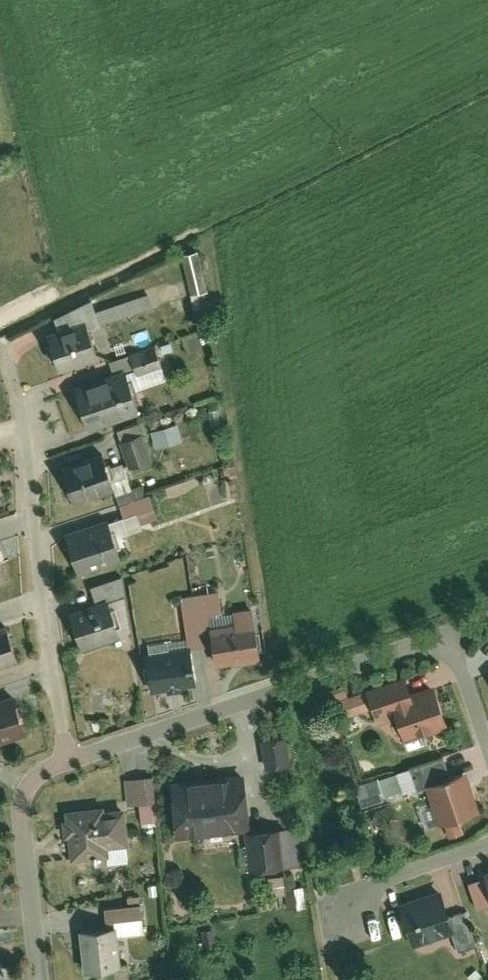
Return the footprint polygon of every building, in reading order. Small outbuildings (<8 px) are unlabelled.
[(153,295),(100,310),(103,323),(157,307),(153,295)] [(90,319),(92,326),(103,323),(100,310),(96,297),(58,318),(61,327),(90,319)] [(64,369),(102,358),(92,326),(90,319),(61,327),(52,330),(64,369)] [(129,366),(137,391),(171,380),(160,344),(113,359),(116,370),(129,366)] [(77,386),(91,429),(132,416),(131,414),(143,410),(137,391),(129,366),(116,370),(111,372),(112,375),(77,386)] [(121,431),(124,441),(146,434),(151,432),(147,422),(121,431)] [(124,441),(133,467),(155,459),(146,434),(124,441)] [(107,451),(64,465),(77,504),(91,500),(89,494),(103,489),(105,495),(117,490),(120,490),(112,466),(107,451)] [(126,461),(112,466),(120,490),(117,490),(119,496),(136,490),(135,488),(126,461)] [(136,490),(119,496),(122,505),(147,497),(143,485),(135,488),(136,490)] [(147,497),(122,505),(126,517),(141,512),(145,525),(161,520),(153,495),(147,497)] [(145,525),(141,512),(126,517),(114,521),(119,537),(146,528),(145,525)] [(119,537),(114,521),(113,518),(67,533),(82,575),(127,559),(119,537)] [(13,580),(8,569),(12,567),(1,542),(0,542),(0,586),(13,580)] [(110,599),(124,635),(133,631),(128,598),(126,576),(94,589),(99,603),(110,599)] [(198,596),(206,646),(220,644),(215,614),(227,612),(224,592),(198,596)] [(193,648),(206,646),(198,596),(185,598),(193,648)] [(85,650),(124,635),(110,599),(99,603),(71,613),(85,650)] [(227,612),(215,614),(220,644),(223,663),(264,657),(256,607),(227,612)] [(23,660),(10,625),(4,627),(3,624),(0,625),(0,669),(23,660)] [(151,643),(153,655),(174,652),(172,639),(151,643)] [(200,683),(193,648),(174,652),(153,655),(149,656),(155,691),(200,683)] [(409,740),(451,726),(437,683),(413,691),(408,676),(369,689),(376,709),(381,725),(401,718),(409,740)] [(344,719),(376,709),(369,689),(337,700),(344,719)] [(30,733),(26,723),(30,722),(19,692),(0,699),(0,743),(30,733)] [(286,735),(267,738),(271,761),(290,758),(286,735)] [(428,784),(455,775),(448,756),(399,772),(406,792),(428,784)] [(483,811),(469,771),(455,775),(428,784),(442,825),(483,811)] [(180,833),(253,827),(248,774),(228,776),(228,772),(191,775),(191,779),(176,780),(180,833)] [(157,776),(129,779),(132,805),(159,802),(157,776)] [(380,783),(362,789),(368,806),(385,800),(380,783)] [(107,805),(67,808),(69,842),(72,842),(74,860),(112,857),(111,846),(133,844),(130,806),(108,808),(107,805)] [(305,826),(249,830),(252,870),(309,866),(305,826)] [(287,873),(271,875),(273,897),(290,896),(289,887),(287,873)] [(310,884),(289,887),(290,896),(291,910),(312,908),(310,884)] [(449,887),(402,902),(416,946),(456,933),(459,932),(454,916),(458,914),(449,887)] [(131,896),(132,905),(144,904),(143,895),(131,896)] [(108,908),(110,927),(119,926),(121,939),(148,935),(144,904),(132,905),(108,908)] [(458,914),(454,916),(459,932),(456,933),(461,950),(479,944),(468,911),(458,914)] [(201,918),(190,919),(192,936),(202,935),(201,918)] [(110,927),(82,930),(87,971),(124,966),(121,939),(119,926),(110,927)]
